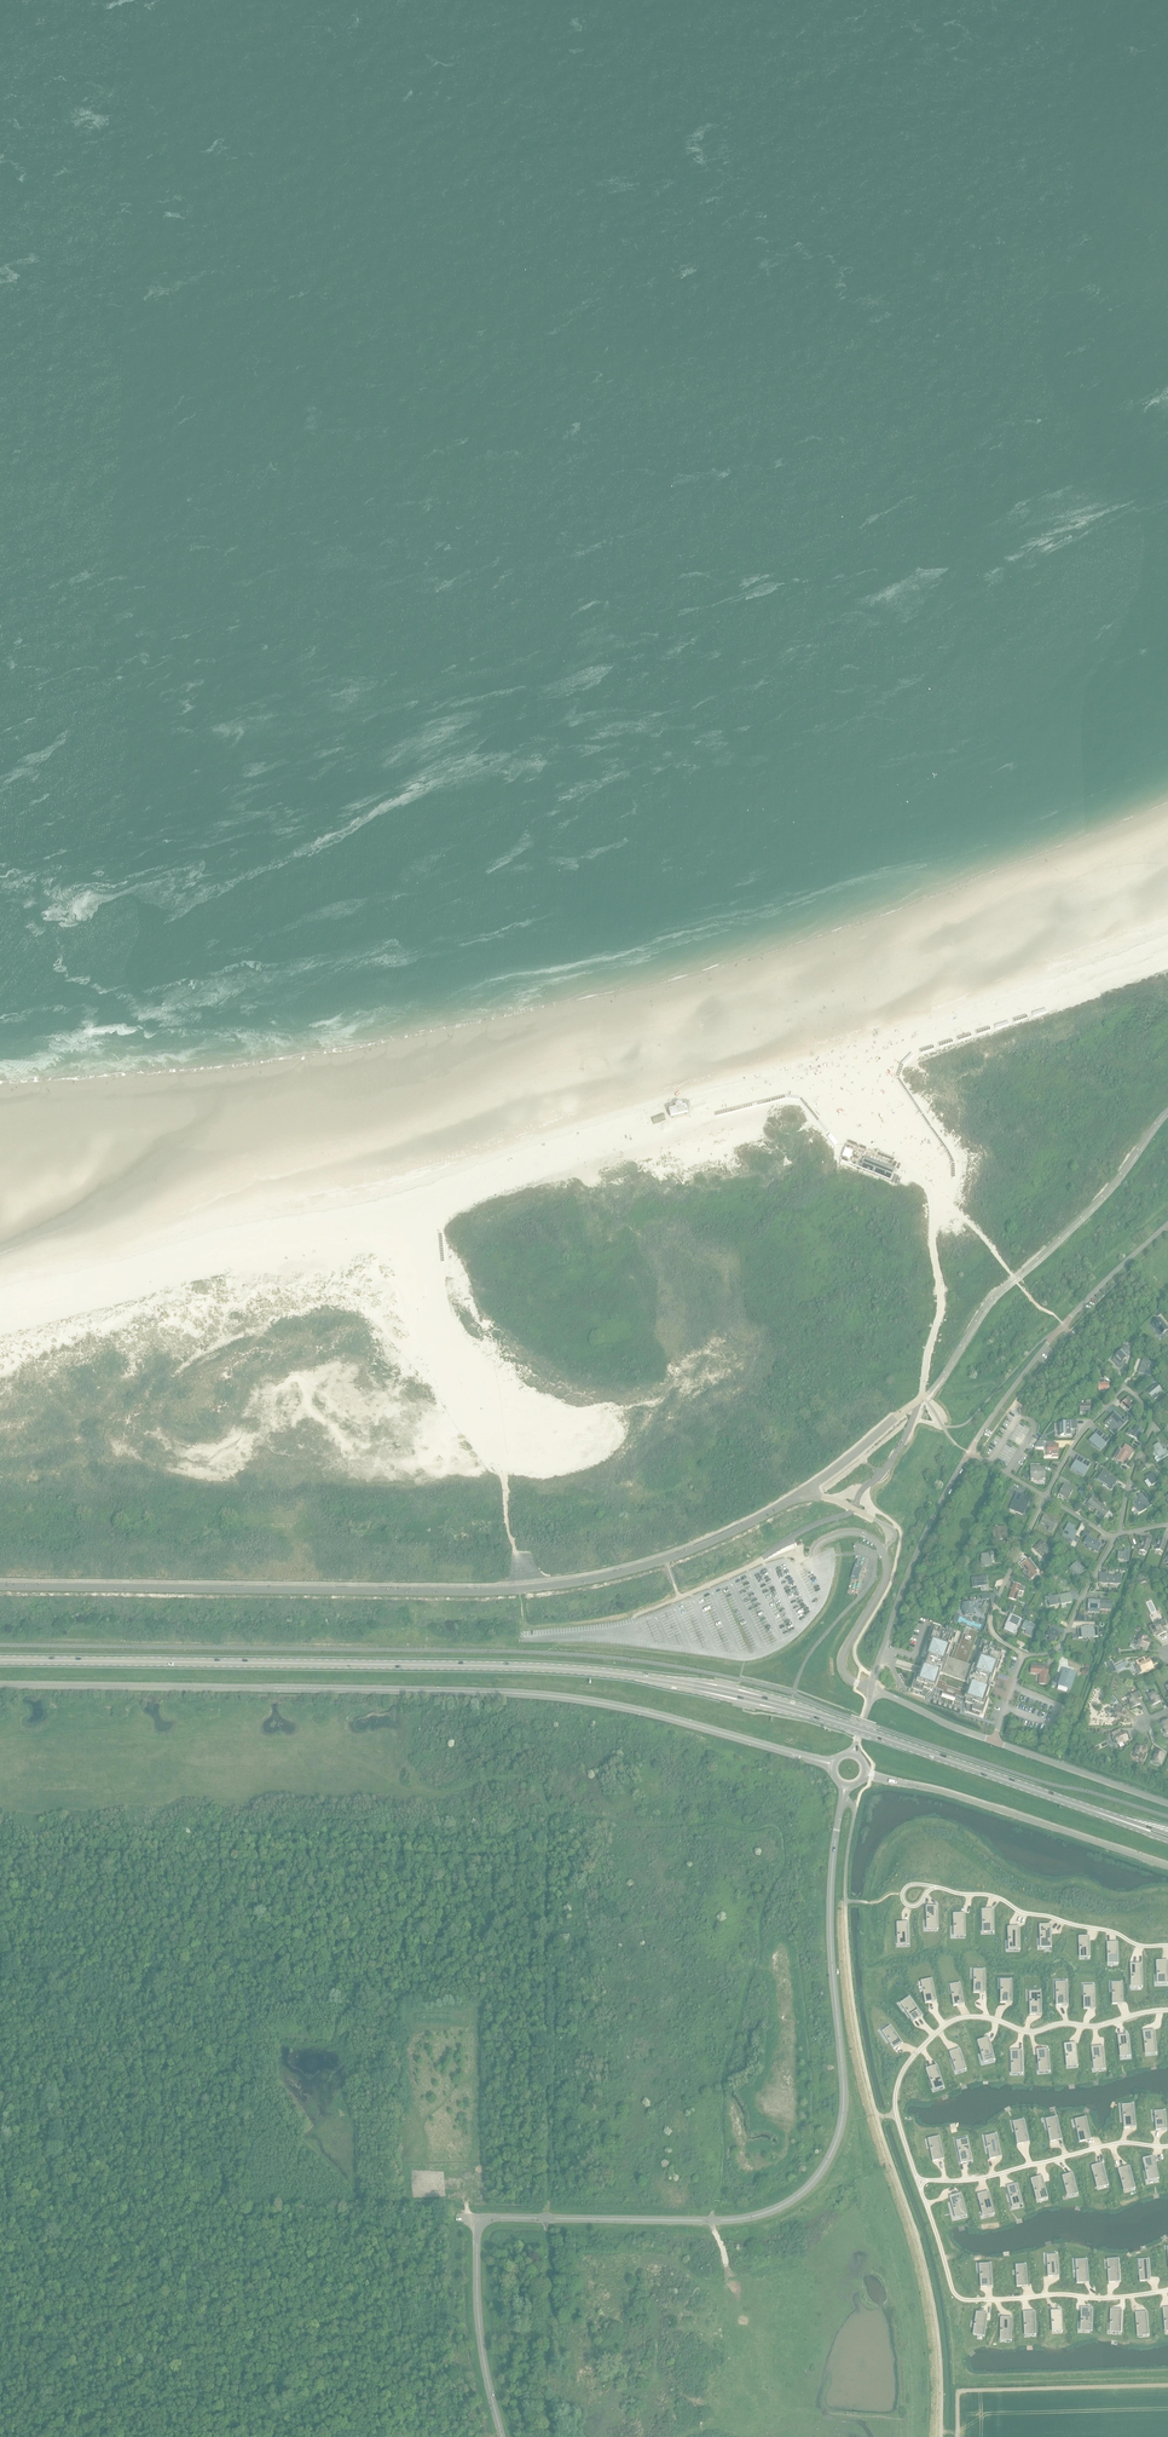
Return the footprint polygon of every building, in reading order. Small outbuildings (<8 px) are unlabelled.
[(903,1063),(910,1052),(907,1050),(901,1061),(903,1063)] [(903,1079),(901,1080),(908,1090),(910,1089),(903,1079)] [(793,1090),(792,1093),(804,1101),(806,1098),(793,1090)] [(945,1136),(911,1090),(909,1092),(943,1138),(945,1136)] [(834,1132),(807,1100),(805,1102),(831,1134),(834,1132)] [(669,1110),(671,1117),(688,1112),(686,1105),(683,1106),(682,1104),(680,1103),(678,1104),(677,1104),(675,1106),(676,1108),(669,1110)] [(840,1139),(837,1136),(833,1139),(840,1146),(843,1143),(840,1139)] [(847,1151),(842,1147),(837,1154),(842,1158),(847,1151)] [(888,1167),(865,1158),(861,1168),(884,1177),(891,1181),(895,1173),(887,1170),(888,1167)] [(1160,1321),(1161,1321),(1159,1319),(1152,1324),(1152,1325),(1155,1328),(1161,1335),(1167,1329),(1162,1323),(1160,1321)] [(1145,1348),(1151,1343),(1147,1339),(1142,1345),(1145,1348)] [(1120,1368),(1125,1364),(1124,1363),(1126,1362),(1124,1360),(1130,1354),(1126,1350),(1128,1348),(1125,1345),(1122,1348),(1123,1349),(1114,1357),(1116,1358),(1113,1361),(1120,1368)] [(1139,1371),(1147,1373),(1148,1370),(1152,1371),(1154,1365),(1143,1361),(1139,1371)] [(1104,1389),(1109,1389),(1109,1383),(1104,1383),(1104,1379),(1099,1379),(1099,1390),(1104,1390),(1104,1389)] [(1158,1396),(1156,1395),(1161,1391),(1156,1384),(1147,1392),(1154,1400),(1158,1396)] [(1121,1404),(1125,1408),(1125,1407),(1129,1411),(1133,1406),(1129,1403),(1132,1400),(1128,1397),(1121,1404)] [(1086,1415),(1086,1411),(1090,1411),(1090,1404),(1090,1401),(1086,1401),(1086,1404),(1080,1405),(1080,1415),(1086,1415)] [(1115,1414),(1109,1420),(1114,1425),(1110,1429),(1110,1430),(1110,1429),(1109,1430),(1114,1434),(1127,1421),(1125,1419),(1123,1421),(1122,1421),(1115,1414)] [(1071,1423),(1060,1423),(1060,1436),(1071,1436),(1071,1430),(1077,1430),(1077,1420),(1071,1421),(1071,1423)] [(1136,1427),(1131,1436),(1137,1439),(1142,1430),(1136,1427)] [(1105,1445),(1109,1440),(1098,1430),(1094,1435),(1089,1441),(1092,1438),(1098,1444),(1095,1447),(1100,1451),(1105,1445)] [(1056,1443),(1047,1442),(1047,1445),(1047,1447),(1047,1455),(1053,1455),(1053,1457),(1058,1457),(1058,1447),(1055,1447),(1055,1445),(1056,1444),(1056,1443)] [(1153,1447),(1154,1450),(1155,1450),(1158,1455),(1156,1457),(1154,1458),(1156,1461),(1160,1458),(1163,1462),(1167,1460),(1164,1456),(1167,1453),(1166,1449),(1164,1450),(1159,1443),(1153,1447)] [(1125,1445),(1116,1459),(1122,1463),(1124,1460),(1127,1462),(1134,1450),(1125,1445)] [(1087,1469),(1091,1464),(1078,1456),(1075,1462),(1074,1462),(1075,1462),(1071,1469),(1073,1466),(1080,1470),(1078,1473),(1083,1476),(1087,1469),(1087,1470),(1088,1469),(1087,1469)] [(1031,1478),(1035,1478),(1035,1480),(1041,1480),(1041,1478),(1045,1478),(1045,1467),(1040,1467),(1031,1467),(1031,1478)] [(1117,1480),(1108,1475),(1109,1474),(1103,1470),(1098,1478),(1102,1481),(1101,1482),(1104,1483),(1105,1482),(1109,1485),(1107,1488),(1111,1490),(1113,1487),(1117,1480)] [(1153,1473),(1146,1477),(1152,1485),(1158,1481),(1153,1473)] [(1073,1489),(1069,1487),(1064,1485),(1059,1494),(1064,1496),(1065,1495),(1069,1498),(1073,1489)] [(1141,1512),(1152,1504),(1144,1492),(1140,1495),(1141,1497),(1140,1498),(1140,1499),(1134,1503),(1141,1512)] [(1092,1498),(1093,1496),(1090,1494),(1086,1499),(1089,1502),(1086,1506),(1090,1509),(1092,1506),(1096,1510),(1103,1502),(1101,1501),(1099,1503),(1092,1498)] [(1015,1502),(1010,1512),(1018,1516),(1017,1515),(1020,1509),(1021,1510),(1023,1506),(1015,1502)] [(1104,1503),(1103,1502),(1096,1510),(1101,1514),(1099,1516),(1103,1519),(1110,1511),(1102,1505),(1104,1503)] [(1057,1522),(1054,1521),(1044,1516),(1041,1522),(1049,1526),(1048,1530),(1052,1532),(1057,1522)] [(1073,1525),(1069,1523),(1062,1536),(1066,1538),(1067,1537),(1073,1540),(1077,1532),(1071,1529),(1073,1525)] [(1005,1527),(998,1528),(997,1525),(995,1526),(995,1528),(994,1528),(994,1532),(992,1532),(993,1537),(995,1536),(996,1540),(1005,1539),(1003,1530),(1006,1530),(1005,1527)] [(1097,1543),(1097,1542),(1087,1537),(1084,1543),(1088,1544),(1087,1547),(1097,1551),(1100,1545),(1097,1543)] [(1157,1547),(1156,1549),(1163,1552),(1167,1541),(1159,1538),(1158,1543),(1155,1542),(1154,1546),(1157,1547)] [(1140,1547),(1140,1550),(1147,1553),(1151,1541),(1143,1539),(1142,1544),(1139,1543),(1138,1546),(1140,1547)] [(1051,1551),(1047,1546),(1042,1541),(1035,1549),(1039,1554),(1042,1551),(1046,1555),(1051,1551)] [(1118,1559),(1126,1560),(1126,1561),(1129,1562),(1129,1550),(1124,1550),(1124,1552),(1118,1552),(1118,1559)] [(985,1564),(985,1566),(992,1565),(990,1553),(982,1555),(983,1558),(982,1559),(981,1559),(981,1564),(985,1564)] [(1037,1574),(1035,1571),(1037,1570),(1029,1559),(1027,1561),(1021,1565),(1028,1574),(1028,1575),(1029,1575),(1031,1578),(1031,1579),(1037,1574)] [(1077,1562),(1070,1568),(1078,1576),(1085,1570),(1077,1562)] [(855,1565),(851,1579),(855,1580),(860,1566),(855,1565)] [(1110,1583),(1111,1576),(1105,1576),(1105,1573),(1100,1573),(1100,1583),(1110,1583)] [(1111,1576),(1110,1583),(1121,1584),(1121,1574),(1117,1574),(1117,1576),(1111,1576)] [(972,1578),(973,1587),(976,1587),(978,1587),(987,1586),(986,1576),(972,1578)] [(1024,1587),(1021,1586),(1014,1584),(1009,1599),(1016,1601),(1019,1591),(1023,1592),(1024,1587)] [(1059,1595),(1060,1602),(1065,1601),(1065,1603),(1071,1602),(1070,1593),(1059,1595)] [(1059,1595),(1052,1596),(1052,1594),(1048,1594),(1049,1597),(1048,1597),(1050,1606),(1061,1604),(1060,1602),(1059,1595)] [(1099,1613),(1100,1609),(1100,1600),(1089,1600),(1088,1613),(1099,1613)] [(1114,1601),(1111,1601),(1100,1600),(1100,1609),(1111,1609),(1111,1604),(1113,1604),(1114,1601)] [(963,1606),(962,1606),(962,1611),(965,1611),(965,1614),(964,1615),(965,1615),(974,1614),(974,1613),(973,1608),(975,1608),(974,1601),(972,1601),(972,1602),(962,1603),(962,1604),(963,1604),(963,1606)] [(1010,1615),(1005,1628),(1015,1633),(1022,1619),(1023,1617),(1022,1617),(1021,1619),(1016,1617),(1016,1618),(1010,1615)] [(960,1616),(958,1622),(961,1623),(962,1621),(967,1623),(965,1628),(963,1634),(968,1636),(970,1630),(972,1625),(979,1627),(979,1629),(984,1631),(986,1625),(980,1623),(979,1624),(975,1623),(976,1622),(972,1621),(972,1622),(966,1620),(967,1619),(960,1616)] [(1156,1629),(1151,1631),(1153,1635),(1157,1633),(1158,1636),(1166,1632),(1164,1627),(1167,1626),(1164,1619),(1161,1621),(1160,1620),(1156,1622),(1157,1624),(1154,1625),(1156,1629)] [(1033,1633),(1032,1632),(1035,1626),(1025,1621),(1022,1628),(1027,1630),(1025,1634),(1031,1637),(1033,1633)] [(1078,1638),(1088,1637),(1087,1626),(1084,1626),(1085,1628),(1078,1628),(1078,1638)] [(1087,1626),(1088,1637),(1098,1637),(1097,1626),(1090,1627),(1090,1626),(1087,1626)] [(916,1674),(911,1689),(913,1690),(912,1694),(925,1698),(925,1697),(926,1696),(926,1695),(927,1695),(927,1694),(928,1694),(928,1693),(929,1693),(929,1692),(930,1691),(932,1691),(933,1688),(943,1691),(942,1694),(955,1698),(956,1696),(966,1699),(965,1703),(967,1704),(966,1704),(966,1705),(966,1706),(967,1707),(967,1708),(967,1709),(967,1710),(967,1711),(966,1712),(979,1717),(980,1713),(983,1714),(988,1698),(986,1698),(990,1687),(987,1686),(989,1680),(992,1681),(995,1670),(998,1671),(1003,1655),(1001,1654),(1002,1651),(990,1646),(991,1644),(982,1641),(979,1649),(981,1650),(980,1653),(982,1654),(981,1657),(979,1656),(975,1667),(973,1666),(973,1667),(970,1666),(975,1650),(972,1649),(978,1632),(978,1633),(970,1630),(968,1636),(963,1634),(965,1628),(963,1634),(959,1645),(956,1643),(950,1660),(947,1659),(948,1657),(946,1657),(950,1646),(948,1645),(949,1642),(951,1643),(952,1640),(954,1640),(957,1632),(948,1629),(947,1632),(935,1627),(934,1631),(931,1630),(926,1646),(928,1647),(924,1657),(927,1658),(924,1664),(922,1664),(921,1667),(919,1673),(919,1674),(916,1674)] [(1050,1628),(1046,1635),(1051,1637),(1050,1639),(1055,1641),(1059,1632),(1050,1628)] [(1138,1642),(1137,1645),(1143,1647),(1143,1648),(1147,1650),(1150,1641),(1146,1640),(1147,1636),(1140,1634),(1139,1638),(1137,1637),(1135,1641),(1138,1642)] [(1137,1666),(1135,1667),(1138,1673),(1142,1672),(1148,1669),(1149,1670),(1153,1668),(1149,1659),(1145,1661),(1143,1658),(1136,1661),(1138,1665),(1137,1666)] [(1126,1661),(1115,1666),(1117,1670),(1128,1665),(1126,1661)] [(1039,1684),(1046,1685),(1047,1674),(1048,1675),(1049,1667),(1031,1666),(1030,1673),(1041,1674),(1041,1681),(1039,1681),(1039,1684)] [(1063,1669),(1058,1685),(1066,1688),(1067,1686),(1071,1687),(1075,1673),(1063,1669)] [(1057,1684),(1060,1674),(1056,1673),(1052,1685),(1054,1686),(1055,1683),(1057,1684)] [(1130,1704),(1132,1708),(1140,1704),(1138,1700),(1141,1698),(1138,1691),(1134,1693),(1134,1694),(1128,1697),(1131,1703),(1130,1704)] [(1150,1701),(1152,1705),(1160,1701),(1158,1696),(1157,1696),(1155,1691),(1148,1695),(1151,1701),(1150,1701)] [(1119,1721),(1123,1722),(1127,1713),(1122,1712),(1124,1709),(1117,1706),(1115,1710),(1114,1709),(1112,1714),(1114,1715),(1113,1717),(1120,1720),(1119,1721)] [(1123,1741),(1124,1742),(1128,1740),(1124,1731),(1120,1733),(1118,1730),(1112,1733),(1113,1737),(1112,1738),(1114,1742),(1116,1741),(1117,1744),(1123,1741)] [(1141,1759),(1141,1760),(1145,1761),(1147,1755),(1144,1754),(1146,1749),(1137,1746),(1135,1750),(1136,1750),(1134,1757),(1141,1759)] [(1165,1754),(1156,1750),(1155,1754),(1156,1755),(1153,1761),(1161,1764),(1162,1759),(1163,1759),(1165,1754)] [(932,1906),(926,1906),(926,1912),(927,1912),(927,1918),(927,1920),(927,1927),(938,1927),(938,1908),(937,1908),(933,1908),(933,1906),(932,1906)] [(987,1909),(982,1909),(982,1915),(983,1915),(983,1921),(983,1923),(983,1930),(994,1930),(994,1911),(993,1911),(989,1911),(989,1909),(987,1909)] [(959,1913),(953,1913),(953,1919),(954,1919),(954,1925),(954,1927),(955,1927),(955,1934),(965,1934),(965,1915),(964,1915),(961,1915),(960,1913),(959,1913)] [(902,1922),(896,1922),(897,1927),(898,1927),(898,1934),(898,1936),(898,1943),(908,1942),(909,1942),(908,1923),(908,1924),(904,1924),(904,1922),(902,1922)] [(1045,1924),(1039,1924),(1039,1930),(1041,1930),(1041,1936),(1040,1936),(1041,1938),(1041,1945),(1051,1945),(1051,1926),(1050,1926),(1047,1926),(1047,1924),(1045,1924)] [(1013,1926),(1008,1927),(1008,1932),(1009,1932),(1009,1939),(1009,1940),(1009,1947),(1019,1947),(1020,1947),(1019,1928),(1015,1928),(1015,1927),(1013,1927),(1013,1926)] [(1083,1936),(1079,1936),(1079,1942),(1079,1944),(1080,1944),(1080,1946),(1080,1948),(1080,1955),(1089,1955),(1090,1955),(1089,1937),(1089,1938),(1085,1938),(1085,1936),(1083,1936)] [(1112,1942),(1107,1942),(1107,1949),(1107,1950),(1108,1950),(1108,1953),(1108,1954),(1109,1961),(1118,1961),(1118,1944),(1117,1944),(1114,1944),(1114,1942),(1112,1942)] [(1156,1960),(1156,1966),(1158,1966),(1158,1972),(1157,1972),(1158,1974),(1158,1981),(1167,1981),(1167,1963),(1167,1962),(1164,1962),(1164,1960),(1162,1960),(1156,1960)] [(1136,1963),(1130,1964),(1130,1969),(1132,1969),(1132,1976),(1132,1977),(1132,1985),(1142,1984),(1143,1984),(1142,1965),(1141,1965),(1138,1965),(1138,1964),(1136,1964),(1136,1963)] [(975,1987),(973,1987),(973,1992),(979,1992),(981,1992),(981,1990),(985,1990),(985,1991),(985,1971),(975,1971),(975,1979),(974,1979),(974,1980),(975,1980),(975,1984),(975,1987)] [(933,1980),(922,1982),(924,1989),(923,1989),(924,1991),(925,1997),(924,1998),(925,2003),(931,2002),(932,2001),(932,2000),(936,1999),(933,1980)] [(1001,1997),(1000,1997),(1000,2002),(1006,2002),(1008,2002),(1008,2000),(1011,2000),(1011,2001),(1012,2001),(1012,1982),(1001,1982),(1001,1989),(1001,1990),(1001,1997)] [(1057,1999),(1056,1999),(1056,2005),(1062,2005),(1064,2005),(1064,2003),(1067,2003),(1068,2003),(1067,1984),(1057,1984),(1057,1991),(1057,1993),(1057,1999)] [(1112,1997),(1112,2004),(1117,2004),(1117,2003),(1119,2003),(1119,2001),(1122,2001),(1122,2002),(1123,2002),(1123,1984),(1113,1985),(1113,1992),(1113,1993),(1113,1996),(1112,1996),(1112,1997)] [(952,1999),(953,2006),(958,2005),(958,2004),(960,2004),(960,2002),(963,2002),(964,2002),(961,1985),(951,1987),(952,1993),(952,1994),(953,1995),(953,1997),(952,1998),(952,1999)] [(1085,2003),(1083,2003),(1083,2009),(1089,2009),(1089,2008),(1091,2008),(1091,2007),(1095,2006),(1095,2007),(1095,1987),(1084,1988),(1084,1995),(1084,1997),(1085,2003)] [(1031,2009),(1029,2009),(1030,2015),(1035,2014),(1037,2014),(1037,2012),(1041,2012),(1041,1993),(1030,1994),(1031,2001),(1030,2001),(1030,2002),(1031,2002),(1031,2009)] [(911,1998),(902,2004),(906,2010),(907,2011),(911,2017),(910,2017),(913,2022),(918,2019),(918,2018),(919,2017),(918,2016),(921,2014),(922,2014),(911,1998)] [(892,2027),(884,2032),(888,2038),(889,2040),(889,2039),(890,2041),(889,2042),(890,2043),(890,2044),(894,2049),(898,2046),(899,2045),(898,2043),(901,2041),(902,2041),(892,2027)] [(1149,2030),(1143,2031),(1143,2036),(1145,2036),(1145,2043),(1145,2045),(1145,2044),(1146,2052),(1157,2051),(1155,2032),(1154,2032),(1150,2032),(1150,2030),(1149,2031),(1149,2030)] [(1128,2034),(1120,2036),(1122,2052),(1129,2052),(1128,2034)] [(983,2039),(977,2040),(979,2045),(980,2045),(982,2051),(981,2051),(982,2053),(984,2060),(994,2057),(989,2039),(985,2040),(985,2038),(983,2039)] [(1070,2043),(1064,2044),(1064,2049),(1066,2049),(1066,2051),(1066,2055),(1066,2057),(1067,2057),(1067,2064),(1078,2063),(1076,2044),(1075,2044),(1072,2045),(1071,2043),(1070,2043)] [(1097,2047),(1091,2047),(1092,2053),(1093,2052),(1093,2055),(1094,2059),(1093,2059),(1094,2061),(1095,2068),(1105,2067),(1103,2048),(1102,2048),(1103,2048),(1099,2048),(1099,2047),(1097,2047)] [(1042,2049),(1036,2049),(1037,2055),(1038,2055),(1038,2057),(1039,2061),(1039,2063),(1040,2070),(1050,2069),(1048,2050),(1044,2050),(1044,2049),(1042,2049)] [(949,2052),(951,2058),(952,2058),(952,2059),(953,2059),(954,2061),(954,2062),(954,2063),(956,2070),(966,2067),(960,2050),(960,2051),(956,2052),(956,2050),(954,2051),(954,2050),(949,2052)] [(1016,2050),(1010,2050),(1010,2056),(1012,2056),(1012,2062),(1012,2064),(1012,2071),(1023,2071),(1022,2052),(1021,2052),(1018,2052),(1018,2050),(1016,2050)] [(943,2084),(937,2066),(937,2067),(933,2068),(933,2066),(931,2067),(931,2066),(926,2068),(927,2074),(929,2073),(931,2079),(931,2081),(933,2088),(943,2084)] [(1134,2106),(1123,2107),(1124,2114),(1124,2116),(1124,2115),(1125,2122),(1123,2122),(1124,2128),(1130,2127),(1131,2127),(1131,2125),(1135,2125),(1136,2125),(1134,2106)] [(1165,2112),(1156,2113),(1156,2118),(1156,2119),(1156,2123),(1155,2123),(1156,2130),(1161,2129),(1162,2129),(1162,2127),(1166,2127),(1167,2127),(1165,2112)] [(1057,2119),(1047,2121),(1049,2128),(1048,2128),(1049,2130),(1049,2129),(1050,2136),(1049,2136),(1050,2142),(1056,2140),(1058,2140),(1057,2138),(1061,2137),(1057,2119)] [(1086,2119),(1076,2121),(1078,2128),(1077,2128),(1078,2130),(1079,2136),(1078,2136),(1079,2142),(1085,2140),(1087,2140),(1086,2138),(1090,2137),(1091,2137),(1086,2119)] [(1025,2121),(1014,2123),(1016,2131),(1016,2132),(1017,2138),(1016,2139),(1017,2144),(1023,2143),(1025,2142),(1024,2141),(1028,2140),(1029,2140),(1025,2121)] [(997,2136),(987,2138),(988,2145),(988,2147),(989,2147),(990,2153),(989,2153),(990,2159),(996,2157),(995,2157),(997,2157),(997,2155),(1000,2154),(1000,2155),(1001,2154),(997,2136)] [(940,2138),(929,2140),(931,2147),(931,2149),(933,2155),(931,2155),(933,2161),(938,2160),(938,2159),(940,2159),(939,2157),(943,2157),(944,2157),(940,2138)] [(968,2140),(957,2143),(959,2150),(959,2151),(961,2158),(960,2158),(961,2163),(966,2162),(968,2161),(968,2160),(971,2159),(972,2159),(968,2140)] [(1148,2157),(1143,2158),(1144,2163),(1145,2163),(1146,2170),(1146,2171),(1147,2171),(1148,2178),(1158,2176),(1154,2157),(1154,2158),(1150,2158),(1150,2157),(1148,2157)] [(1097,2164),(1091,2166),(1093,2171),(1094,2171),(1095,2177),(1096,2179),(1098,2186),(1108,2183),(1103,2164),(1099,2166),(1099,2164),(1097,2164)] [(1124,2167),(1118,2169),(1119,2174),(1121,2174),(1122,2180),(1122,2182),(1123,2182),(1124,2188),(1135,2186),(1130,2167),(1129,2168),(1126,2169),(1125,2167),(1124,2167)] [(1067,2174),(1062,2175),(1064,2182),(1064,2183),(1065,2183),(1066,2185),(1066,2187),(1068,2194),(1077,2191),(1073,2174),(1072,2175),(1069,2176),(1069,2174),(1067,2174)] [(1036,2177),(1031,2178),(1032,2184),(1033,2183),(1035,2190),(1035,2191),(1037,2198),(1047,2196),(1043,2177),(1042,2177),(1038,2178),(1038,2177),(1036,2177)] [(1012,2185),(1007,2186),(1008,2192),(1009,2192),(1009,2194),(1010,2194),(1011,2196),(1010,2196),(1011,2198),(1011,2197),(1013,2204),(1022,2202),(1018,2185),(1017,2185),(1014,2186),(1013,2185),(1012,2185)] [(983,2193),(977,2194),(979,2199),(980,2199),(981,2206),(982,2207),(984,2214),(994,2211),(989,2193),(988,2193),(985,2194),(985,2192),(983,2193)] [(952,2201),(954,2207),(954,2209),(956,2216),(966,2213),(961,2195),(957,2196),(957,2194),(955,2195),(955,2194),(949,2196),(951,2201),(952,2201)] [(1047,2270),(1048,2276),(1053,2276),(1054,2276),(1054,2274),(1058,2274),(1059,2274),(1057,2257),(1048,2257),(1048,2264),(1048,2266),(1049,2268),(1048,2268),(1048,2270),(1047,2270)] [(1119,2260),(1109,2261),(1109,2268),(1109,2270),(1110,2277),(1108,2277),(1109,2282),(1115,2282),(1116,2281),(1116,2280),(1120,2279),(1120,2280),(1119,2260)] [(1087,2261),(1077,2262),(1077,2269),(1077,2271),(1078,2277),(1076,2277),(1077,2283),(1083,2283),(1083,2282),(1084,2282),(1084,2280),(1088,2280),(1089,2280),(1087,2261)] [(1150,2261),(1140,2262),(1140,2269),(1140,2271),(1141,2273),(1140,2273),(1140,2275),(1139,2275),(1140,2281),(1145,2281),(1147,2280),(1146,2279),(1150,2278),(1150,2279),(1151,2279),(1150,2261)] [(991,2265),(980,2266),(981,2273),(981,2275),(981,2281),(980,2281),(981,2287),(986,2287),(986,2286),(988,2286),(988,2284),(991,2284),(992,2284),(991,2265)] [(1026,2267),(1017,2267),(1017,2274),(1017,2276),(1017,2278),(1016,2278),(1016,2280),(1017,2286),(1022,2286),(1023,2286),(1023,2284),(1027,2284),(1026,2267)] [(1087,2308),(1081,2308),(1081,2313),(1082,2313),(1082,2320),(1081,2320),(1081,2321),(1082,2321),(1081,2329),(1092,2329),(1093,2310),(1088,2310),(1088,2308),(1087,2308)] [(1116,2309),(1110,2309),(1110,2315),(1112,2315),(1111,2321),(1111,2323),(1111,2330),(1122,2330),(1122,2311),(1118,2311),(1118,2309),(1116,2309)] [(1055,2310),(1051,2310),(1051,2317),(1051,2318),(1052,2318),(1052,2321),(1052,2322),(1053,2329),(1062,2329),(1062,2312),(1061,2312),(1057,2312),(1057,2310),(1055,2310)] [(975,2317),(976,2317),(975,2324),(975,2325),(974,2332),(985,2334),(987,2315),(983,2315),(983,2313),(982,2313),(982,2312),(976,2311),(975,2317)] [(1029,2312),(1023,2312),(1023,2318),(1025,2317),(1025,2324),(1025,2326),(1025,2333),(1036,2332),(1035,2313),(1031,2314),(1031,2312),(1029,2312)] [(1141,2312),(1136,2313),(1136,2318),(1137,2318),(1138,2325),(1138,2326),(1139,2333),(1149,2333),(1147,2313),(1147,2314),(1143,2314),(1143,2312),(1141,2312)] [(1001,2331),(1001,2338),(1012,2338),(1012,2319),(1011,2319),(1008,2319),(1008,2317),(1006,2317),(1000,2317),(1000,2323),(1001,2323),(1001,2329),(1001,2331)]
